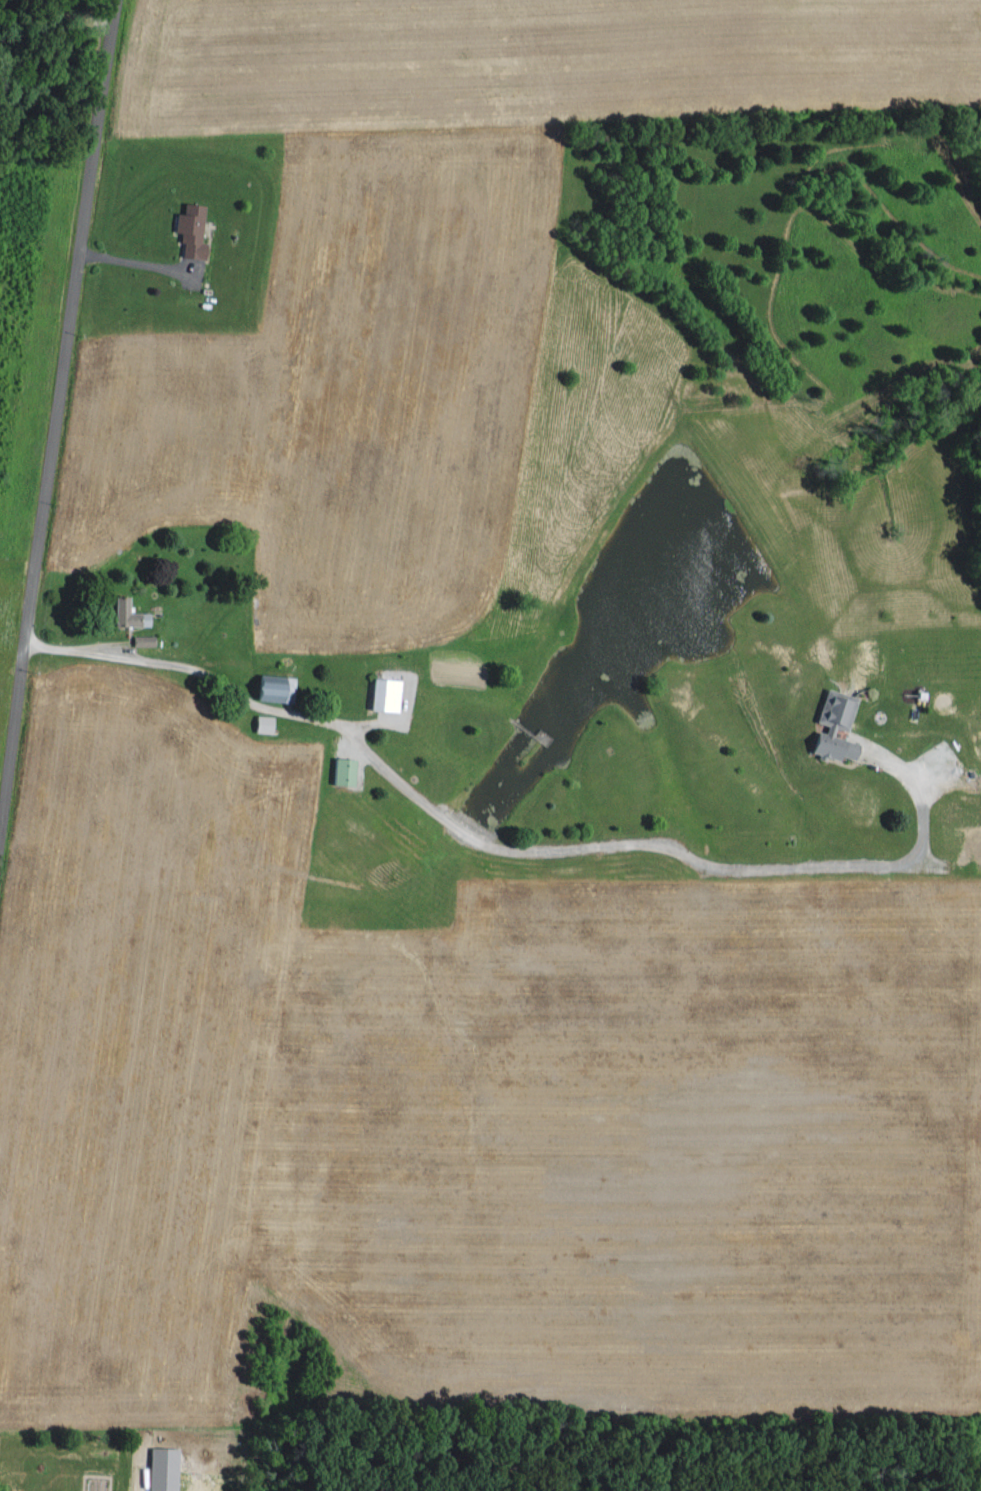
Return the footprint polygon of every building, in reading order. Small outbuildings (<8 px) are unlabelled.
[(170,230),(179,231),(177,255),(201,257),(203,241),(198,241),(201,202),(180,201),(179,212),(172,211),(170,230)] [(106,623),(131,624),(131,611),(120,611),(120,595),(106,595),(106,623)] [(145,611),(132,611),(132,624),(145,624),(145,611)] [(131,645),(151,644),(151,634),(130,635),(131,645)] [(291,674),(251,673),(251,699),(291,700),(291,674)] [(396,678),(368,676),(366,709),(395,710),(396,678)] [(852,695),(821,687),(812,721),(823,723),(821,731),(811,729),(805,751),(835,759),(837,754),(850,758),(854,741),(829,734),(831,725),(843,728),(852,695)] [(267,732),(269,715),(253,713),(251,729),(267,732)] [(350,757),(330,756),(329,782),(349,783),(350,757)]
